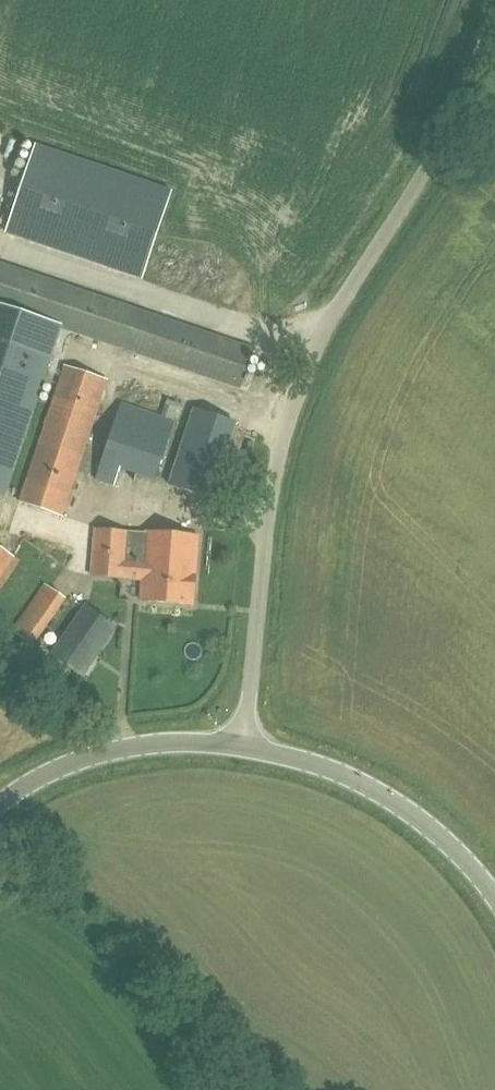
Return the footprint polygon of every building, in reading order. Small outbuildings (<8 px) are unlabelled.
[(172,191),(36,144),(6,232),(142,279),(172,191)] [(0,263),(0,307),(62,328),(240,389),(254,348),(0,263)] [(0,307),(0,495),(3,496),(47,360),(51,362),(62,328),(28,316),(0,307)] [(63,516),(108,380),(66,367),(21,503),(63,516)] [(156,479),(175,421),(123,403),(97,480),(115,486),(121,468),(156,479)] [(206,413),(195,409),(170,484),(183,489),(206,413)] [(237,423),(206,413),(183,489),(211,498),(219,476),(224,459),(237,423)] [(242,465),(224,459),(219,476),(236,482),(242,465)] [(128,532),(96,530),(93,576),(124,578),(126,561),(128,532)] [(147,534),(128,532),(126,561),(145,562),(144,579),(142,600),(194,604),(199,536),(147,532),(147,534)] [(20,561),(0,548),(0,590),(20,561)] [(145,562),(126,561),(124,578),(144,579),(145,562)] [(32,645),(65,598),(47,585),(14,632),(32,645)] [(82,675),(115,627),(86,607),(53,655),(82,675)]
